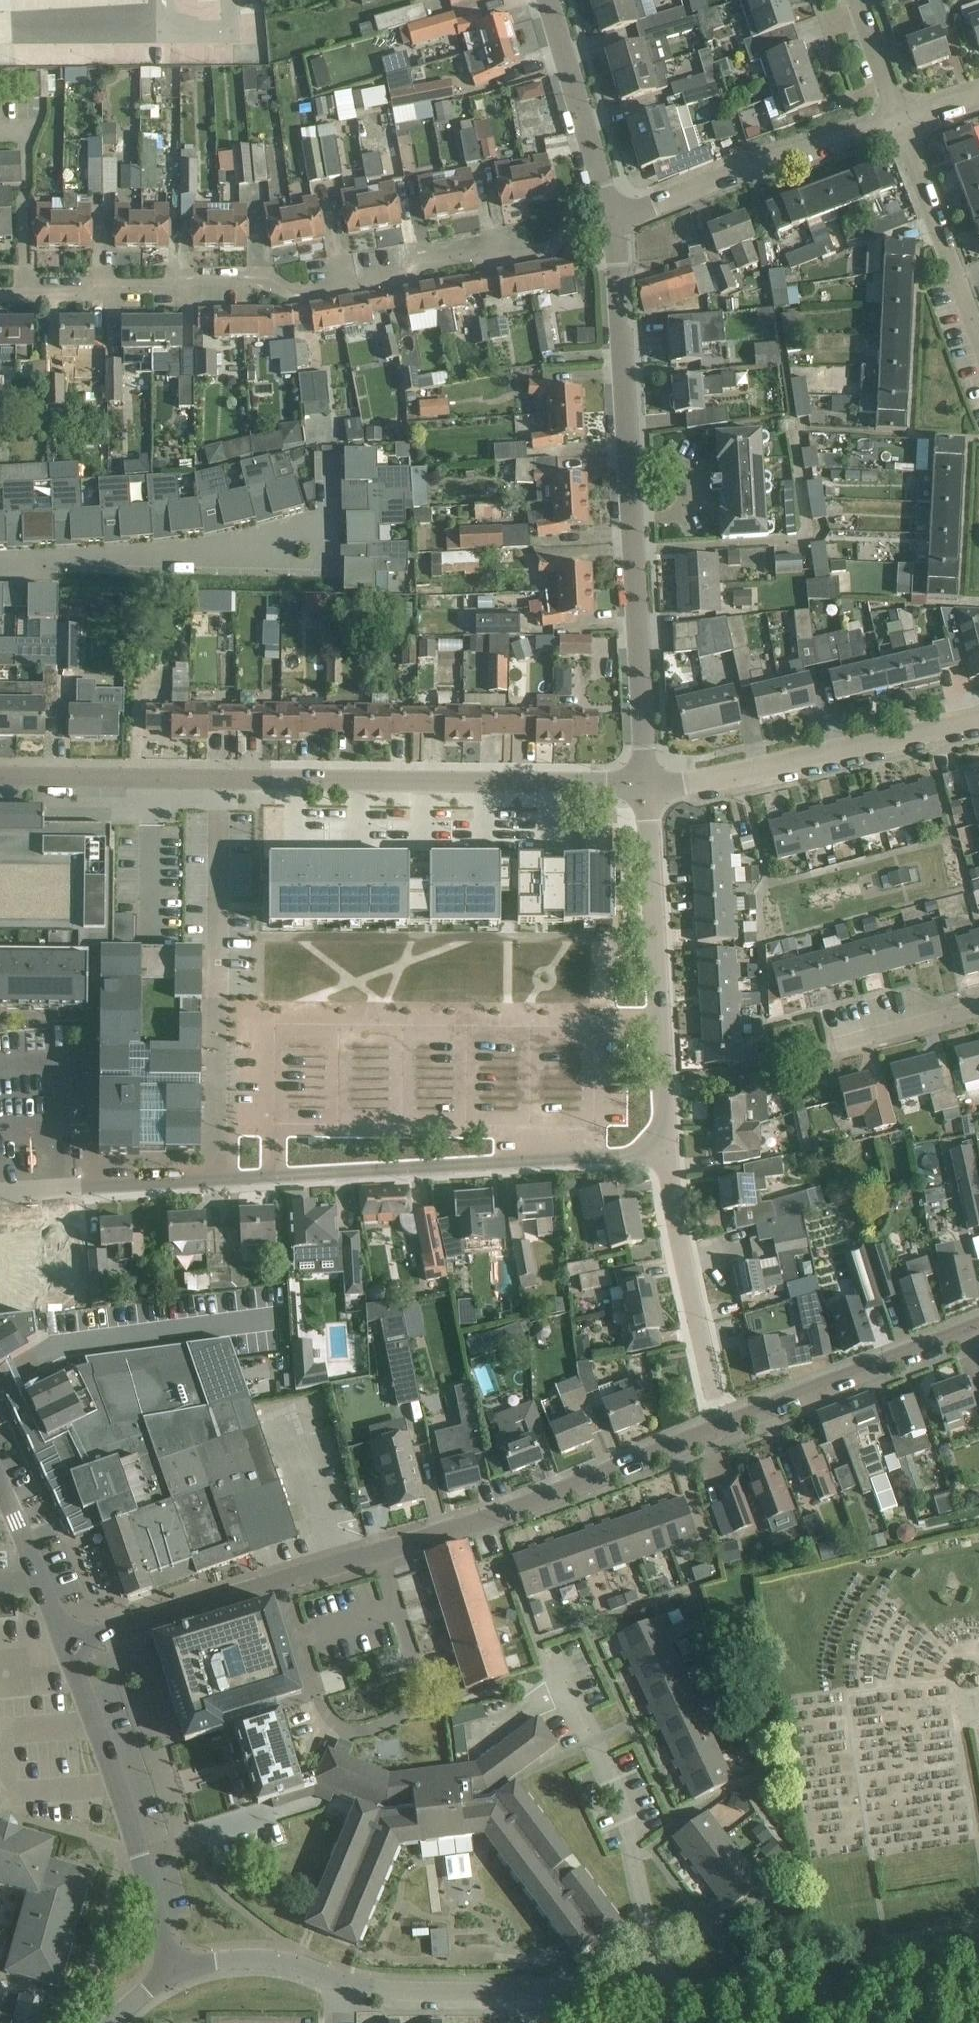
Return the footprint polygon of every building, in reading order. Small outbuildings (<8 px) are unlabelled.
[(629,0),(591,0),(594,10),(629,0)] [(640,0),(629,0),(594,10),(602,34),(621,29),(636,24),(635,22),(643,20),(641,15),(644,14),(640,0)] [(747,21),(788,7),(786,0),(745,0),(740,2),(747,21)] [(930,6),(918,10),(927,35),(907,43),(917,71),(949,59),(937,28),(947,24),(949,29),(950,28),(941,4),(945,2),(944,0),(927,0),(930,6)] [(960,9),(966,27),(971,26),(978,48),(978,2),(960,9)] [(427,20),(423,5),(374,19),(374,22),(359,26),(362,39),(427,20)] [(650,17),(654,30),(687,20),(682,7),(650,17)] [(744,42),(748,54),(795,38),(791,26),(794,25),(788,7),(747,21),(753,39),(744,42)] [(708,8),(697,12),(704,35),(725,27),(718,8),(709,11),(708,8)] [(453,13),(399,29),(404,45),(412,42),(413,45),(452,34),(452,37),(458,35),(462,34),(468,54),(483,49),(491,47),(501,44),(514,41),(507,17),(482,24),(480,17),(479,17),(456,21),(453,13)] [(697,17),(687,20),(654,30),(658,42),(701,29),(699,23),(697,17)] [(795,38),(748,54),(751,64),(760,61),(768,81),(808,67),(802,47),(805,46),(804,45),(798,47),(795,38)] [(468,54),(464,55),(470,75),(475,87),(497,78),(497,79),(498,79),(497,78),(505,75),(504,69),(520,64),(514,41),(501,44),(491,47),(483,49),(468,54)] [(614,78),(660,64),(656,49),(652,50),(649,42),(607,54),(614,78)] [(719,82),(714,66),(713,64),(713,65),(713,62),(708,50),(698,53),(704,75),(702,75),(702,74),(669,83),(674,98),(682,95),(720,84),(719,82)] [(323,59),(311,62),(318,89),(331,86),(323,59)] [(730,60),(714,66),(719,82),(719,80),(734,75),(730,60)] [(660,64),(614,78),(621,102),(668,88),(664,78),(653,81),(649,68),(660,65),(660,64)] [(774,100),(815,86),(808,67),(768,81),(774,100)] [(86,84),(86,70),(65,70),(65,84),(86,84)] [(410,70),(387,77),(390,92),(393,109),(416,105),(434,102),(444,100),(454,98),(451,81),(413,88),(410,70)] [(194,72),(181,75),(184,84),(197,81),(194,72)] [(46,75),(34,75),(34,99),(46,99),(46,75)] [(270,86),(269,78),(257,79),(258,92),(271,91),(270,86)] [(542,83),(529,86),(533,100),(545,96),(542,83)] [(720,84),(682,95),(685,106),(723,95),(720,84)] [(815,86),(774,100),(780,118),(770,121),(774,132),(821,116),(817,105),(821,104),(815,86)] [(369,90),(361,92),(365,111),(373,109),(369,90)] [(351,91),(334,94),(334,97),(337,109),(339,124),(356,120),(355,112),(352,93),(351,91)] [(334,97),(327,99),(329,110),(337,109),(334,97)] [(326,98),(315,100),(318,117),(329,115),(326,98)] [(436,118),(434,102),(416,105),(419,121),(436,118)] [(437,118),(451,115),(449,104),(435,107),(437,118)] [(627,121),(634,146),(682,132),(675,108),(627,121)] [(752,112),(739,116),(746,136),(759,131),(752,112)] [(481,162),(473,121),(459,123),(461,134),(460,134),(465,165),(481,162)] [(334,126),(317,128),(327,180),(342,178),(334,126)] [(327,180),(317,128),(301,131),(303,143),(301,144),(308,183),(327,180)] [(117,129),(102,130),(103,146),(117,146),(117,129)] [(954,169),(978,160),(978,151),(971,129),(943,140),(954,169)] [(689,154),(682,132),(634,146),(641,170),(660,164),(662,169),(676,165),(679,176),(713,162),(709,148),(689,154)] [(88,195),(103,195),(103,153),(102,153),(102,140),(88,140),(88,195)] [(496,158),(492,140),(480,142),(484,161),(496,158)] [(142,144),(141,190),(156,191),(157,144),(142,144)] [(268,182),(265,145),(251,147),(254,171),(255,183),(268,182)] [(232,152),(236,186),(253,184),(249,146),(248,146),(232,147),(232,149),(232,152)] [(181,152),(181,196),(194,196),(197,196),(197,163),(197,152),(193,152),(193,147),(184,147),(184,152),(181,152)] [(11,153),(1,154),(1,162),(11,162),(11,153)] [(11,162),(21,161),(20,153),(11,153),(11,162)] [(111,153),(103,153),(103,195),(117,195),(117,160),(111,160),(111,153)] [(380,153),(362,157),(366,180),(384,177),(380,153)] [(533,160),(521,162),(523,171),(528,202),(555,197),(548,157),(533,160)] [(954,169),(965,198),(978,193),(978,160),(954,169)] [(11,169),(21,169),(21,161),(11,162),(11,169)] [(11,162),(1,162),(2,170),(11,169),(11,162)] [(509,165),(509,164),(495,166),(502,207),(528,202),(523,171),(521,162),(509,165)] [(882,163),(854,173),(865,201),(868,210),(873,223),(887,218),(878,196),(894,190),(883,162),(882,163)] [(140,168),(121,168),(121,190),(140,190),(140,168)] [(11,169),(2,170),(2,177),(12,177),(11,169)] [(12,177),(21,176),(21,169),(11,169),(12,177)] [(458,182),(446,185),(452,216),(478,211),(471,171),(456,173),(458,182)] [(868,210),(865,201),(854,173),(825,184),(835,212),(848,208),(852,219),(869,213),(868,210)] [(12,185),(22,185),(21,176),(12,177),(12,185)] [(12,177),(2,177),(2,186),(12,185),(12,177)] [(425,220),(452,216),(446,185),(434,187),(432,177),(418,180),(425,220)] [(369,198),(375,229),(401,225),(394,184),(379,187),(381,196),(369,198)] [(817,187),(796,195),(806,223),(835,212),(825,184),(818,187),(817,187)] [(0,191),(0,241),(13,241),(11,190),(0,191)] [(348,234),(375,229),(369,198),(357,200),(356,191),(341,194),(345,214),(348,234)] [(965,198),(976,227),(978,226),(978,193),(965,198)] [(777,234),(806,223),(796,195),(767,206),(766,206),(777,234)] [(64,196),(64,216),(64,248),(91,248),(91,207),(77,207),(77,196),(64,196)] [(304,210),(292,212),(298,243),(325,238),(321,219),(317,198),(303,201),(304,210)] [(271,248),(298,243),(292,212),(281,214),(279,205),(264,207),(268,228),(271,248)] [(37,248),(64,248),(64,216),(52,216),(52,207),(37,207),(37,248)] [(142,248),(142,216),(130,216),(130,207),(115,207),(115,248),(142,248)] [(142,248),(169,248),(169,228),(169,207),(154,207),(154,216),(142,216),(142,248)] [(193,207),(193,248),(220,248),(220,216),(220,207),(193,207)] [(232,216),(220,216),(220,248),(247,248),(247,207),(232,207),(232,216)] [(873,223),(872,224),(877,237),(907,225),(902,212),(887,218),(873,223)] [(753,241),(743,215),(708,228),(718,256),(732,250),(740,271),(760,263),(752,241),(753,241)] [(834,252),(823,224),(809,230),(820,257),(834,252)] [(877,237),(872,224),(867,225),(872,238),(877,237)] [(869,243),(870,272),(878,272),(878,243),(869,243)] [(885,243),(883,275),(913,276),(915,245),(885,243)] [(710,274),(704,245),(688,248),(689,255),(689,256),(689,261),(676,265),(678,273),(637,285),(644,312),(713,293),(710,274)] [(820,257),(815,245),(785,257),(789,268),(820,257)] [(571,261),(526,269),(531,295),(557,290),(559,299),(577,296),(574,276),(571,261)] [(736,291),(728,268),(713,274),(721,296),(736,291)] [(502,300),(531,295),(526,269),(480,277),(483,294),(500,291),(502,300)] [(771,291),(786,289),(783,270),(768,273),(771,291)] [(883,275),(882,306),(912,307),(913,276),(883,275)] [(452,310),(467,308),(466,303),(465,297),(483,294),(480,277),(477,277),(449,282),(441,284),(433,285),(438,313),(442,336),(456,334),(452,310)] [(438,313),(433,285),(386,294),(389,311),(407,308),(409,318),(438,313)] [(786,289),(771,291),(773,309),(777,309),(789,307),(786,289)] [(389,311),(386,294),(339,302),(344,329),(373,324),(371,314),(389,311)] [(737,300),(726,301),(727,313),(738,312),(737,300)] [(310,307),(291,309),(293,326),(313,324),(315,335),(344,329),(339,302),(310,307)] [(910,338),(912,307),(882,306),(880,337),(910,338)] [(273,311),(244,311),(244,338),(274,338),(273,328),(293,326),(291,309),(273,311)] [(244,311),(198,312),(198,328),(215,328),(215,339),(244,338),(244,311)] [(556,352),(549,313),(535,315),(541,355),(556,352)] [(725,344),(723,314),(688,317),(668,319),(669,332),(668,332),(671,364),(700,362),(699,346),(725,344)] [(784,332),(798,333),(796,314),(782,316),(784,332)] [(509,337),(506,318),(488,321),(491,340),(509,337)] [(107,360),(105,360),(105,349),(93,349),(93,320),(61,321),(61,350),(78,350),(78,367),(92,367),(107,367),(107,360)] [(135,367),(135,374),(152,373),(152,370),(152,320),(123,320),(123,351),(124,351),(124,361),(107,360),(107,367),(108,403),(119,403),(119,377),(125,377),(125,367),(135,367)] [(179,379),(179,378),(181,378),(180,351),(181,351),(181,320),(152,320),(152,370),(168,370),(168,379),(179,379)] [(490,342),(486,320),(471,323),(475,345),(490,342)] [(33,321),(0,321),(0,327),(0,336),(0,339),(0,363),(33,363),(32,348),(33,348),(33,321)] [(594,329),(577,329),(577,344),(595,344),(594,329)] [(788,354),(801,352),(800,345),(799,335),(798,333),(784,332),(788,354)] [(398,358),(394,337),(381,340),(386,361),(398,358)] [(879,368),(909,369),(910,338),(880,337),(879,368)] [(283,358),(280,358),(280,361),(281,376),(286,375),(286,379),(292,379),(292,375),(298,375),(297,367),(295,345),(294,341),(282,342),(282,347),(283,358)] [(779,356),(777,343),(754,345),(756,367),(780,365),(779,356)] [(307,344),(295,345),(297,367),(305,367),(309,367),(307,344)] [(203,353),(195,353),(196,377),(217,377),(216,352),(203,353)] [(909,369),(879,368),(862,367),(861,383),(878,383),(877,399),(907,400),(909,369)] [(415,370),(401,373),(405,393),(420,390),(415,370)] [(326,373),(298,375),(301,405),(329,402),(326,373)] [(432,375),(417,377),(420,390),(434,388),(432,375)] [(673,395),(670,397),(671,407),(675,408),(675,414),(685,413),(695,412),(703,412),(703,410),(701,392),(722,390),(722,391),(735,390),(734,375),(721,375),(721,379),(701,381),(701,379),(692,380),(672,381),(673,395)] [(65,406),(64,377),(46,377),(47,406),(65,406)] [(483,379),(485,396),(512,394),(510,377),(483,379)] [(193,408),(193,378),(181,378),(179,378),(179,379),(179,408),(193,408)] [(794,395),(808,396),(805,378),(792,380),(794,395)] [(549,394),(550,415),(581,413),(580,388),(554,390),(553,382),(552,382),(552,383),(530,382),(529,394),(549,394)] [(811,417),(808,396),(794,395),(797,418),(796,418),(796,419),(811,417)] [(906,432),(907,400),(877,399),(860,398),(859,414),(876,415),(876,430),(906,432)] [(436,401),(419,402),(420,417),(437,415),(436,401)] [(726,409),(703,410),(703,412),(704,426),(727,423),(726,409)] [(583,437),(581,413),(550,415),(551,434),(532,437),(534,449),(565,444),(565,438),(583,437)] [(360,418),(345,420),(349,442),(364,441),(360,418)] [(366,428),(366,440),(381,441),(382,429),(366,428)] [(766,537),(760,432),(716,435),(717,462),(719,461),(720,481),(713,481),(712,481),(710,482),(710,483),(710,484),(709,485),(710,486),(711,487),(711,488),(710,488),(710,489),(710,490),(710,491),(711,492),(712,493),(713,493),(721,493),(722,513),(720,513),(722,539),(766,537)] [(920,471),(931,470),(931,439),(919,439),(920,471)] [(933,461),(933,473),(963,475),(964,443),(934,442),(933,461)] [(516,461),(527,460),(526,443),(494,445),(495,461),(516,460),(516,461)] [(223,444),(205,449),(210,466),(227,462),(223,445),(223,444)] [(801,450),(804,471),(819,469),(816,448),(801,450)] [(366,483),(367,498),(405,496),(412,496),(412,484),(411,468),(377,469),(377,450),(344,450),(345,483),(366,483)] [(840,455),(826,455),(826,468),(841,468),(840,455)] [(270,457),(242,463),(251,500),(267,496),(273,516),(304,508),(295,476),(277,482),(270,457)] [(527,460),(516,461),(516,485),(538,487),(538,484),(554,485),(555,503),(586,501),(585,476),(559,477),(558,458),(527,460)] [(166,462),(153,463),(154,475),(166,474),(166,462)] [(78,463),(48,465),(49,469),(49,482),(79,480),(78,468),(78,463)] [(886,464),(886,470),(894,470),(894,471),(915,472),(915,466),(886,464)] [(49,482),(49,469),(47,469),(47,465),(0,467),(0,484),(49,482)] [(219,507),(224,528),(255,521),(250,501),(247,489),(229,493),(223,468),(196,475),(199,500),(200,512),(219,507)] [(426,468),(411,468),(412,484),(427,484),(426,468)] [(831,472),(831,480),(842,480),(842,472),(831,472)] [(860,473),(846,473),(845,483),(860,483),(860,473)] [(933,473),(931,504),(961,506),(963,475),(933,473)] [(150,505),(151,517),(168,515),(171,536),(202,532),(200,512),(199,500),(180,502),(177,476),(148,477),(150,505)] [(101,509),(102,520),(119,519),(121,540),(152,538),(151,517),(150,505),(131,507),(129,478),(109,479),(100,480),(101,509)] [(53,511),(54,523),(70,522),(71,543),(103,541),(102,520),(101,509),(82,510),(81,481),(52,482),(53,511)] [(806,483),(809,498),(824,499),(821,481),(806,483)] [(33,484),(5,485),(6,525),(22,524),(23,545),(55,544),(54,523),(53,511),(34,512),(33,484)] [(793,484),(784,484),(787,536),(796,535),(793,484)] [(839,489),(826,489),(826,498),(835,498),(835,497),(839,497),(839,489)] [(405,497),(405,496),(367,498),(368,514),(346,515),(347,547),(381,545),(380,527),(406,526),(405,497)] [(824,499),(809,498),(812,520),(827,518),(824,499)] [(588,525),(586,501),(555,503),(556,522),(544,524),(542,513),(527,515),(530,534),(538,533),(538,537),(570,532),(570,526),(588,525)] [(931,504),(929,535),(959,537),(961,506),(931,504)] [(499,505),(474,507),(475,521),(500,519),(499,505)] [(431,511),(414,511),(414,524),(431,524),(431,511)] [(502,549),(501,527),(459,528),(459,530),(446,531),(447,551),(502,549)] [(917,535),(916,566),(928,566),(958,568),(959,537),(929,535),(917,535)] [(811,544),(813,560),(827,561),(824,542),(811,544)] [(344,576),(344,591),(377,592),(377,574),(408,575),(408,543),(381,545),(347,547),(366,546),(366,561),(345,560),(344,576)] [(515,563),(514,551),(502,551),(503,563),(515,563)] [(739,566),(739,552),(728,552),(728,567),(739,566)] [(479,575),(478,553),(431,555),(432,578),(442,577),(442,574),(466,573),(466,576),(479,575)] [(679,587),(717,585),(716,557),(678,559),(679,587)] [(802,573),(801,557),(775,558),(775,574),(802,573)] [(560,592),(591,590),(590,565),(564,567),(563,559),(562,559),(562,560),(540,559),(539,572),(559,573),(560,592)] [(430,560),(419,560),(419,571),(430,571),(430,560)] [(827,561),(813,560),(816,581),(830,579),(827,561)] [(845,562),(830,563),(830,572),(846,571),(845,562)] [(898,565),(896,596),(926,597),(956,599),(958,568),(928,566),(898,565)] [(830,579),(816,581),(807,582),(808,600),(840,602),(838,578),(830,579)] [(717,585),(679,587),(681,614),(719,612),(717,585)] [(15,656),(15,667),(57,668),(58,628),(58,590),(58,589),(28,589),(28,621),(29,621),(29,640),(16,640),(15,656)] [(547,613),(541,614),(543,627),(575,621),(575,616),(593,615),(591,590),(560,592),(544,593),(547,613)] [(751,590),(733,591),(734,607),(752,606),(751,590)] [(193,592),(192,613),(235,614),(236,593),(193,592)] [(297,597),(296,622),(323,624),(324,598),(297,597)] [(492,598),(478,598),(478,610),(492,610),(492,598)] [(423,599),(420,603),(420,608),(424,612),(429,612),(433,608),(433,602),(429,599),(423,599)] [(813,604),(811,609),(812,613),(817,615),(821,613),(823,609),(821,604),(817,602),(813,604)] [(940,610),(947,641),(948,641),(963,638),(972,678),(970,678),(971,679),(978,677),(978,612),(940,610)] [(810,611),(794,613),(794,616),(797,643),(812,641),(812,639),(810,614),(810,611)] [(910,611),(897,612),(915,689),(920,688),(919,682),(925,681),(930,686),(939,683),(938,678),(939,678),(940,677),(938,671),(954,667),(948,641),(947,641),(932,645),(933,651),(920,654),(914,632),(912,620),(910,611)] [(894,660),(882,663),(888,689),(909,685),(910,690),(915,689),(897,612),(887,612),(890,625),(886,626),(894,660)] [(699,639),(696,639),(698,651),(699,660),(733,652),(726,620),(725,618),(709,621),(698,623),(699,639)] [(742,618),(726,620),(733,652),(749,648),(742,618)] [(698,623),(673,625),(674,654),(698,651),(696,639),(699,639),(698,623)] [(846,626),(847,631),(848,635),(863,701),(869,700),(867,694),(888,689),(882,663),(869,666),(863,643),(860,632),(858,623),(846,626)] [(57,668),(57,672),(65,672),(79,672),(79,628),(58,628),(57,668)] [(818,638),(815,639),(819,666),(840,661),(843,672),(830,675),(836,702),(857,697),(858,702),(863,701),(851,646),(848,635),(847,631),(818,638)] [(539,636),(540,648),(557,647),(556,635),(539,636)] [(416,638),(403,638),(402,666),(416,667),(416,638)] [(508,638),(489,638),(488,692),(507,693),(508,638)] [(470,639),(470,652),(483,652),(483,639),(470,639)] [(592,639),(572,639),(560,639),(560,655),(592,655),(592,639)] [(15,667),(16,640),(0,640),(0,667),(15,667)] [(533,657),(527,640),(511,645),(516,662),(533,657)] [(435,643),(420,643),(419,659),(435,659),(435,643)] [(265,645),(265,659),(279,660),(279,646),(265,645)] [(343,685),(342,660),(328,661),(327,685),(343,685)] [(793,681),(780,684),(787,714),(814,707),(810,688),(807,678),(805,678),(803,669),(801,661),(798,661),(789,664),(793,681)] [(753,672),(749,673),(752,686),(753,690),(752,691),(759,720),(787,714),(780,684),(778,675),(764,678),(760,662),(751,664),(753,672)] [(17,690),(16,738),(44,738),(44,713),(56,713),(56,721),(57,721),(57,709),(57,672),(57,668),(43,668),(43,685),(31,685),(31,690),(17,690)] [(189,670),(173,669),(173,696),(189,696),(189,670)] [(57,672),(57,709),(65,709),(65,672),(57,672)] [(678,683),(673,679),(668,681),(666,686),(671,691),(676,689),(678,683)] [(554,680),(554,693),(567,693),(567,686),(561,680),(554,680)] [(71,718),(70,738),(100,739),(100,737),(117,737),(118,714),(123,714),(123,691),(96,690),(96,681),(77,681),(77,709),(71,709),(71,718)] [(16,738),(17,690),(3,690),(3,685),(0,685),(0,738),(16,738)] [(699,734),(712,731),(704,697),(692,700),(689,688),(674,691),(685,737),(689,737),(689,740),(692,742),(699,740),(700,737),(699,734)] [(732,690),(704,697),(712,731),(726,728),(726,731),(729,733),(736,732),(737,729),(736,726),(740,725),(732,690)] [(373,709),(372,742),(390,742),(390,733),(418,733),(418,714),(397,713),(397,709),(389,709),(389,697),(373,696),(373,709)] [(537,744),(554,744),(555,708),(554,708),(554,696),(537,696),(536,710),(530,710),(530,714),(509,714),(509,735),(537,735),(537,744)] [(172,740),(190,740),(191,706),(166,706),(166,710),(146,710),(146,730),(172,731),(172,740)] [(191,706),(190,740),(207,740),(207,731),(236,731),(236,712),(215,711),(215,707),(191,706)] [(263,741),(281,741),(281,708),(257,708),(257,712),(236,712),(236,731),(263,732),(263,741)] [(298,732),(327,732),(327,712),(306,712),(306,709),(281,708),(281,741),(298,741),(298,732)] [(555,708),(554,744),(572,744),(572,735),(598,736),(598,715),(579,714),(579,710),(572,710),(572,708),(555,708)] [(327,712),(327,732),(355,733),(354,742),(372,742),(373,709),(348,709),(348,713),(327,712)] [(445,743),(463,743),(463,710),(439,709),(439,714),(418,714),(418,733),(446,734),(445,743)] [(481,734),(509,735),(509,714),(488,714),(488,710),(463,710),(463,743),(481,743),(481,734)] [(978,796),(978,767),(960,772),(965,771),(972,798),(978,796)] [(951,774),(942,776),(945,787),(953,784),(951,774)] [(904,786),(914,825),(942,817),(932,779),(917,783),(918,786),(905,789),(904,786)] [(877,793),(887,832),(914,825),(904,786),(890,790),(891,793),(878,796),(877,793)] [(887,832),(877,793),(863,797),(864,800),(851,803),(850,800),(860,839),(887,832)] [(823,807),(822,807),(832,846),(860,839),(850,800),(836,803),(837,807),(824,810),(823,807)] [(958,802),(950,804),(953,817),(961,815),(958,802)] [(114,949),(115,829),(111,829),(111,826),(44,826),(45,807),(0,807),(0,1010),(88,1010),(88,1009),(101,1010),(101,949),(114,949)] [(832,846),(822,807),(809,810),(810,814),(797,817),(796,814),(795,814),(805,853),(832,846)] [(778,860),(805,853),(795,814),(782,817),(783,821),(770,824),(769,821),(768,821),(772,836),(775,849),(778,860)] [(730,856),(733,855),(732,847),(732,842),(729,842),(728,827),(691,829),(693,858),(730,856)] [(269,859),(269,925),(409,925),(409,918),(430,918),(430,925),(501,925),(500,902),(501,898),(517,898),(518,898),(518,900),(518,918),(518,925),(543,925),(543,918),(559,918),(563,918),(563,920),(563,925),(612,925),(612,829),(582,829),(582,859),(563,859),(563,865),(563,866),(548,866),(543,866),(543,859),(518,859),(518,866),(501,866),(501,859),(464,859),(464,866),(455,866),(455,859),(430,859),(430,866),(409,866),(409,859),(373,859),(373,866),(364,866),(364,859),(327,859),(327,866),(318,866),(318,859),(269,859)] [(916,833),(907,835),(910,846),(919,844),(916,833)] [(738,840),(741,851),(753,848),(750,836),(738,840)] [(764,852),(775,849),(772,836),(761,839),(764,852)] [(850,852),(841,854),(843,863),(852,861),(850,852)] [(730,856),(693,858),(694,886),(732,884),(734,883),(734,870),(731,871),(730,856)] [(758,868),(744,868),(744,870),(745,883),(758,882),(758,868)] [(970,872),(972,881),(978,879),(978,869),(970,872)] [(889,875),(891,885),(914,881),(912,870),(889,875)] [(732,884),(694,886),(696,914),(733,912),(736,911),(735,899),(733,899),(732,884)] [(755,896),(743,897),(743,898),(744,911),(756,910),(755,896)] [(936,902),(925,905),(927,914),(938,911),(936,902)] [(733,912),(696,914),(697,942),(717,941),(738,940),(737,926),(734,926),(733,912)] [(874,919),(863,922),(866,935),(878,932),(874,919)] [(953,919),(945,921),(948,931),(956,929),(953,919)] [(934,925),(906,932),(915,965),(942,958),(934,925)] [(846,926),(835,929),(839,944),(850,941),(846,926)] [(978,973),(978,931),(955,937),(965,976),(978,973)] [(880,939),(888,972),(915,965),(906,932),(880,939)] [(756,935),(744,936),(744,944),(757,944),(756,935)] [(853,946),(861,979),(888,972),(880,939),(853,946)] [(826,953),(835,986),(861,979),(853,946),(826,953)] [(201,1151),(202,950),(114,949),(101,949),(101,1010),(99,1155),(139,1155),(139,1151),(201,1151)] [(734,950),(718,951),(698,952),(700,981),(737,978),(740,978),(739,965),(735,965),(734,950)] [(799,960),(808,993),(835,986),(826,953),(799,960)] [(781,1000),(808,993),(799,960),(772,967),(781,1000)] [(757,966),(747,966),(748,980),(758,979),(757,966)] [(700,981),(701,1010),(738,1007),(760,1006),(759,994),(750,994),(750,995),(741,996),(741,993),(738,993),(737,980),(737,978),(700,981)] [(701,1010),(703,1038),(740,1035),(761,1034),(761,1026),(743,1027),(742,1021),(739,1021),(738,1007),(701,1010)] [(740,1035),(703,1038),(704,1065),(744,1063),(744,1049),(741,1049),(740,1035)] [(956,1052),(959,1064),(958,1064),(963,1084),(966,1093),(978,1089),(978,1046),(956,1052)] [(763,1056),(750,1056),(751,1063),(751,1068),(763,1068),(763,1056)] [(939,1080),(933,1057),(891,1068),(896,1086),(894,1086),(898,1102),(929,1094),(934,1113),(942,1111),(944,1123),(961,1119),(958,1107),(954,1090),(950,1078),(939,1080)] [(758,1125),(759,1125),(768,1122),(766,1091),(772,1091),(771,1073),(749,1074),(750,1088),(742,1089),(743,1099),(715,1100),(716,1128),(758,1125)] [(870,1082),(868,1074),(839,1082),(849,1118),(871,1112),(875,1130),(896,1125),(884,1078),(870,1082)] [(806,1109),(796,1112),(800,1132),(811,1129),(806,1109)] [(759,1140),(759,1125),(758,1125),(716,1128),(718,1155),(722,1155),(723,1164),(737,1164),(761,1158),(759,1140)] [(971,1147),(949,1152),(967,1231),(978,1229),(978,1184),(971,1147)] [(740,1180),(720,1183),(723,1211),(743,1209),(746,1229),(765,1223),(776,1220),(771,1203),(760,1204),(759,1192),(767,1191),(765,1179),(783,1177),(781,1158),(743,1167),(745,1180),(740,1180)] [(574,1179),(568,1177),(563,1179),(561,1185),(564,1190),(569,1192),(574,1189),(576,1184),(574,1179)] [(413,1217),(410,1218),(408,1189),(382,1191),(382,1186),(361,1187),(363,1223),(396,1221),(397,1225),(399,1230),(403,1235),(408,1238),(417,1238),(425,1274),(427,1285),(448,1281),(437,1224),(434,1209),(413,1213),(413,1217)] [(619,1208),(614,1187),(584,1193),(590,1220),(605,1217),(611,1249),(642,1243),(634,1204),(619,1208)] [(771,1203),(776,1220),(802,1213),(825,1206),(820,1188),(771,1203)] [(552,1219),(549,1189),(517,1192),(519,1222),(537,1221),(538,1237),(552,1236),(551,1219),(552,1219)] [(447,1260),(463,1256),(462,1243),(482,1241),(481,1229),(495,1228),(492,1193),(454,1196),(455,1219),(438,1223),(447,1260)] [(317,1209),(316,1202),(290,1204),(293,1248),(294,1263),(319,1262),(337,1261),(338,1270),(343,1270),(344,1293),(362,1292),(359,1233),(342,1234),(342,1235),(337,1236),(336,1208),(317,1209)] [(230,1244),(233,1289),(244,1288),(243,1271),(255,1270),(254,1257),(263,1257),(263,1247),(274,1246),(272,1211),(268,1211),(265,1207),(257,1212),(241,1213),(243,1243),(230,1244)] [(776,1220),(765,1223),(768,1241),(774,1240),(806,1233),(802,1213),(776,1220)] [(210,1290),(233,1289),(230,1244),(229,1237),(229,1228),(213,1229),(214,1232),(206,1232),(204,1215),(169,1217),(172,1259),(191,1257),(190,1243),(205,1242),(207,1273),(184,1274),(185,1286),(187,1285),(188,1293),(200,1293),(200,1292),(210,1291),(210,1290)] [(133,1236),(132,1220),(100,1222),(101,1248),(119,1246),(120,1263),(144,1261),(142,1236),(133,1236)] [(524,1244),(519,1222),(509,1224),(519,1278),(519,1277),(522,1290),(537,1287),(535,1275),(529,1243),(524,1244)] [(35,1315),(91,1308),(86,1232),(0,1237),(0,1319),(35,1315)] [(744,1265),(734,1267),(737,1283),(740,1299),(750,1297),(760,1295),(764,1294),(764,1292),(763,1290),(773,1288),(782,1286),(782,1285),(790,1283),(798,1281),(795,1269),(793,1258),(811,1254),(806,1233),(774,1240),(780,1268),(769,1270),(759,1272),(757,1263),(744,1265)] [(878,1286),(893,1281),(882,1246),(869,1250),(878,1286)] [(854,1292),(877,1285),(865,1247),(846,1253),(858,1290),(854,1291),(854,1292)] [(107,1277),(106,1251),(89,1252),(92,1297),(93,1296),(93,1305),(108,1304),(106,1277),(107,1277)] [(910,1281),(895,1286),(910,1332),(939,1323),(924,1278),(932,1275),(927,1258),(905,1265),(910,1281)] [(967,1304),(974,1303),(975,1300),(978,1299),(970,1259),(937,1267),(946,1306),(964,1302),(967,1304)] [(567,1265),(568,1278),(600,1271),(598,1260),(567,1265)] [(618,1287),(609,1289),(612,1303),(614,1313),(654,1305),(653,1296),(657,1295),(654,1280),(650,1281),(649,1280),(645,1281),(643,1267),(615,1273),(618,1287)] [(600,1272),(600,1271),(568,1278),(579,1276),(582,1291),(611,1286),(608,1270),(600,1272)] [(372,1283),(367,1290),(368,1298),(375,1304),(382,1303),(388,1296),(387,1287),(380,1282),(372,1283)] [(818,1294),(802,1299),(809,1330),(814,1357),(830,1354),(824,1327),(818,1294)] [(565,1312),(562,1298),(545,1301),(548,1316),(565,1312)] [(858,1299),(831,1308),(845,1352),(872,1343),(858,1299)] [(375,1304),(366,1305),(367,1324),(380,1321),(391,1374),(398,1406),(398,1407),(399,1406),(412,1403),(420,1402),(408,1341),(401,1306),(400,1302),(375,1304)] [(475,1302),(458,1303),(459,1327),(477,1326),(475,1302)] [(419,1303),(401,1306),(408,1341),(425,1337),(419,1303)] [(659,1347),(656,1331),(659,1330),(659,1329),(663,1328),(660,1314),(656,1315),(654,1305),(614,1313),(612,1318),(613,1323),(618,1328),(630,1325),(631,1335),(622,1336),(625,1350),(630,1353),(659,1347)] [(31,1348),(29,1344),(38,1339),(35,1315),(0,1319),(0,1367),(31,1348)] [(550,1326),(543,1322),(536,1324),(533,1331),(534,1338),(541,1341),(548,1339),(552,1333),(550,1326)] [(519,1323),(466,1343),(471,1357),(525,1337),(519,1323)] [(591,1360),(588,1336),(576,1338),(579,1362),(591,1360)] [(796,1349),(793,1336),(749,1345),(756,1377),(786,1371),(786,1369),(812,1364),(808,1347),(796,1349)] [(72,1425),(30,1446),(60,1507),(74,1537),(103,1527),(103,1526),(172,1502),(158,1462),(260,1427),(255,1411),(252,1403),(251,1399),(230,1340),(229,1340),(85,1359),(88,1366),(92,1365),(95,1377),(157,1366),(175,1414),(76,1432),(72,1425)] [(311,1341),(292,1342),(296,1391),(329,1384),(326,1366),(313,1368),(311,1341)] [(579,1379),(582,1389),(585,1396),(599,1391),(588,1362),(576,1364),(579,1379)] [(72,1425),(76,1432),(175,1414),(157,1366),(95,1377),(92,1365),(88,1366),(48,1376),(7,1400),(29,1444),(72,1425)] [(613,1384),(598,1390),(599,1391),(604,1404),(615,1434),(643,1423),(632,1395),(645,1391),(639,1376),(613,1386),(613,1384)] [(974,1409),(969,1395),(974,1393),(969,1378),(933,1391),(947,1432),(963,1426),(958,1414),(974,1409)] [(585,1396),(582,1389),(559,1398),(568,1420),(551,1427),(561,1455),(591,1443),(579,1412),(589,1408),(591,1414),(592,1414),(585,1396)] [(878,1438),(883,1437),(868,1395),(845,1403),(856,1432),(856,1433),(862,1449),(860,1450),(874,1491),(882,1512),(897,1507),(875,1446),(878,1438)] [(898,1461),(909,1457),(912,1456),(930,1449),(912,1398),(889,1407),(896,1427),(888,1430),(898,1461)] [(456,1434),(436,1440),(442,1465),(449,1493),(480,1485),(475,1465),(473,1460),(485,1456),(480,1432),(473,1399),(457,1402),(462,1426),(455,1428),(456,1434)] [(863,1495),(874,1491),(860,1450),(862,1449),(856,1433),(856,1432),(845,1403),(817,1413),(828,1443),(842,1437),(847,1450),(863,1495)] [(544,1436),(532,1404),(494,1418),(501,1435),(494,1437),(500,1451),(503,1449),(512,1473),(540,1462),(532,1441),(544,1436)] [(260,1427),(158,1462),(172,1502),(196,1575),(252,1555),(250,1548),(295,1533),(297,1539),(299,1539),(260,1427)] [(382,1427),(370,1430),(373,1442),(370,1443),(378,1475),(381,1474),(390,1509),(425,1500),(408,1433),(385,1439),(382,1427)] [(820,1503),(837,1497),(822,1458),(816,1460),(811,1446),(790,1454),(801,1483),(812,1480),(820,1503)] [(497,1456),(487,1460),(491,1472),(501,1468),(497,1456)] [(909,1457),(898,1461),(910,1495),(923,1490),(912,1456),(909,1457)] [(774,1476),(769,1462),(748,1471),(753,1484),(748,1486),(754,1502),(759,1500),(768,1522),(794,1511),(780,1474),(774,1476)] [(855,1487),(847,1466),(834,1471),(842,1492),(855,1487)] [(942,1467),(929,1471),(936,1495),(949,1491),(942,1467)] [(721,1501),(733,1532),(753,1525),(741,1493),(721,1501)] [(954,1497),(938,1499),(940,1513),(956,1511),(954,1497)] [(655,1509),(669,1550),(698,1540),(684,1499),(655,1509)] [(162,1586),(196,1575),(172,1502),(103,1526),(103,1527),(127,1599),(152,1590),(152,1589),(162,1586)] [(669,1550),(655,1509),(627,1519),(641,1559),(669,1550)] [(817,1514),(803,1520),(812,1541),(826,1536),(820,1521),(817,1514)] [(641,1559),(627,1519),(598,1528),(612,1569),(641,1559)] [(900,1527),(897,1533),(898,1540),(904,1544),(911,1542),(915,1536),(913,1529),(907,1526),(900,1527)] [(612,1569),(598,1528),(570,1538),(584,1579),(612,1569)] [(885,1537),(866,1541),(869,1550),(887,1546),(885,1537)] [(584,1579),(570,1538),(542,1548),(555,1588),(584,1579)] [(735,1541),(719,1545),(724,1564),(740,1561),(735,1541)] [(833,1542),(818,1546),(822,1562),(837,1559),(833,1542)] [(467,1689),(507,1677),(466,1543),(426,1555),(467,1689)] [(555,1588),(542,1548),(513,1558),(526,1598),(555,1588)] [(657,1575),(653,1563),(643,1567),(647,1578),(657,1575)] [(707,1563),(692,1568),(697,1581),(711,1576),(707,1563)] [(585,1582),(576,1585),(581,1598),(589,1595),(585,1582)] [(634,1591),(624,1595),(627,1603),(638,1600),(634,1591)] [(621,1596),(608,1601),(611,1611),(625,1606),(621,1596)] [(279,1712),(276,1702),(301,1694),(285,1640),(273,1600),(194,1625),(193,1623),(173,1630),(174,1631),(153,1637),(185,1742),(225,1729),(224,1728),(233,1725),(243,1722),(244,1722),(279,1712)] [(692,1601),(681,1606),(687,1619),(698,1613),(692,1601)] [(543,1613),(539,1602),(529,1605),(533,1616),(543,1613)] [(508,1611),(506,1619),(515,1621),(517,1612),(508,1611)] [(631,1663),(669,1645),(656,1618),(618,1636),(631,1663)] [(682,1673),(669,1645),(631,1663),(643,1691),(682,1673)] [(706,1661),(695,1666),(698,1675),(710,1670),(706,1661)] [(656,1718),(695,1700),(682,1673),(643,1691),(656,1718)] [(669,1745),(707,1727),(695,1700),(656,1718),(669,1745)] [(483,1706),(452,1714),(454,1730),(456,1755),(467,1753),(464,1725),(486,1719),(483,1706)] [(317,1930),(328,1934),(329,1933),(335,1936),(334,1937),(357,1946),(399,1845),(420,1842),(441,1840),(485,1835),(563,1939),(576,1957),(586,1949),(596,1942),(595,1941),(600,1937),(601,1938),(620,1923),(580,1869),(561,1883),(553,1872),(572,1858),(515,1783),(507,1789),(503,1784),(520,1771),(557,1744),(537,1718),(532,1722),(515,1735),(519,1741),(479,1772),(472,1773),(471,1765),(453,1767),(390,1775),(367,1766),(329,1750),(318,1777),(303,1781),(301,1775),(300,1776),(280,1712),(280,1711),(279,1712),(244,1722),(243,1722),(233,1725),(244,1759),(247,1770),(258,1805),(271,1800),(274,1808),(314,1795),(327,1801),(330,1802),(334,1795),(356,1804),(314,1905),(306,1925),(317,1930)] [(707,1727),(669,1745),(681,1772),(720,1754),(707,1727)] [(751,1742),(739,1747),(745,1758),(756,1753),(751,1742)] [(733,1782),(720,1754),(681,1772),(694,1800),(733,1782)] [(733,1792),(729,1802),(748,1809),(750,1803),(745,1801),(746,1798),(733,1792)] [(691,1862),(725,1837),(707,1812),(673,1838),(691,1862)] [(15,1831),(17,1826),(11,1820),(4,1822),(3,1827),(0,1827),(0,1886),(28,1893),(6,1973),(60,1988),(64,1972),(65,1973),(72,1947),(71,1946),(80,1916),(81,1916),(88,1890),(87,1890),(91,1874),(48,1862),(54,1843),(38,1839),(38,1837),(15,1831)] [(762,1823),(753,1831),(763,1843),(772,1836),(762,1823)] [(743,1861),(725,1837),(691,1862),(709,1886),(743,1861)] [(772,1841),(764,1849),(774,1860),(783,1852),(772,1841)] [(762,1885),(743,1861),(709,1886),(728,1911),(762,1885)] [(452,1929),(434,1929),(435,1955),(453,1954),(452,1929)] [(28,2022),(44,2022),(50,2003),(21,1995),(21,1998),(9,1995),(4,2016),(28,2022)]
